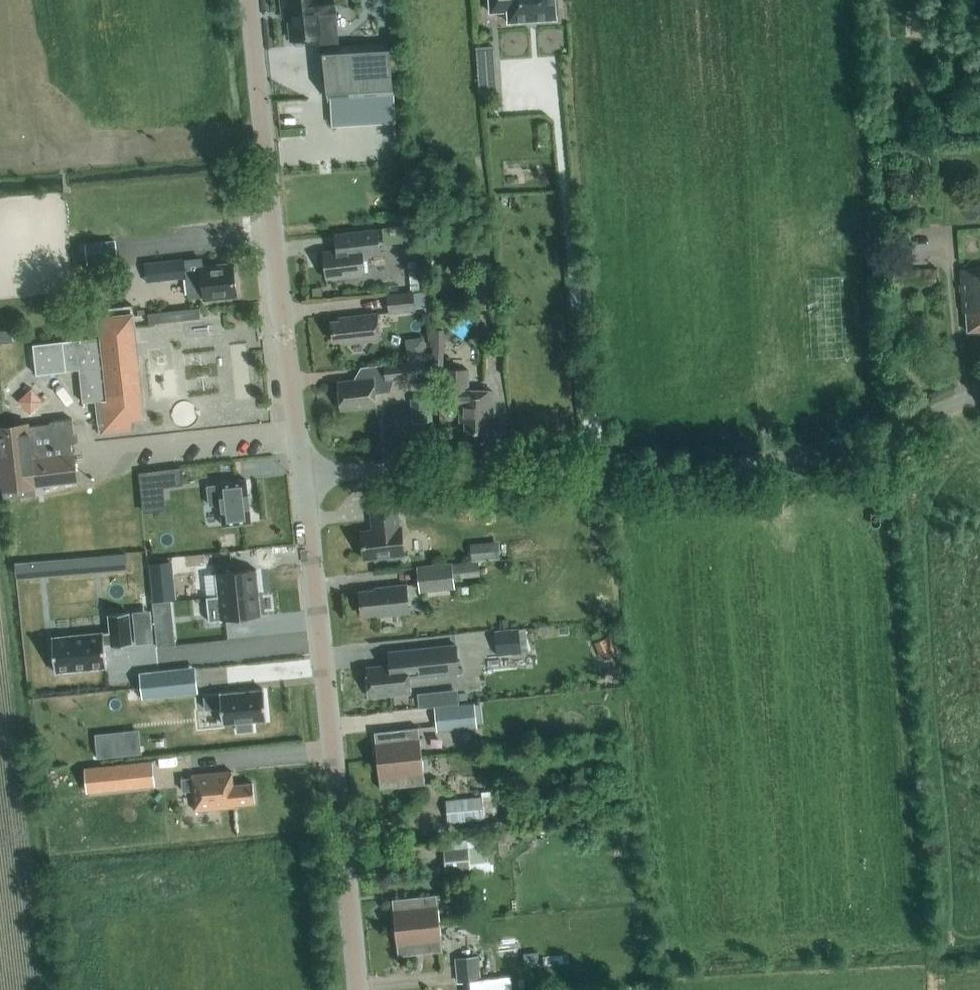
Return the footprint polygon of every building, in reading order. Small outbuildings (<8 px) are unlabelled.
[(294,39),(324,35),(321,9),(337,7),(336,0),(290,0),(294,39)] [(509,23),(556,18),(555,11),(558,11),(557,0),(489,0),(490,13),(508,11),(509,23)] [(395,91),(392,42),(325,46),(330,96),(395,91)] [(478,67),(497,65),(495,46),(476,47),(478,67)] [(363,257),(381,255),(379,231),(351,234),(352,250),(323,253),(326,280),(365,276),(363,257)] [(87,266),(118,262),(115,241),(84,245),(87,266)] [(408,243),(410,260),(413,259),(417,259),(416,242),(412,243),(408,243)] [(204,272),(191,273),(186,274),(185,259),(145,262),(146,281),(191,277),(192,295),(205,294),(205,297),(238,294),(235,264),(204,267),(204,272)] [(420,288),(418,266),(414,266),(409,267),(411,289),(416,288),(420,288)] [(977,266),(977,269),(962,269),(964,311),(967,311),(968,330),(979,329),(979,266),(977,266)] [(893,269),(894,291),(917,290),(915,267),(893,269)] [(126,303),(123,280),(116,281),(115,272),(102,273),(103,282),(99,283),(101,305),(126,303)] [(415,311),(413,293),(387,296),(389,314),(415,311)] [(160,311),(149,312),(150,323),(161,322),(160,311)] [(143,416),(132,315),(101,318),(103,338),(81,341),(80,338),(32,344),(36,374),(66,371),(66,370),(79,368),(83,402),(96,401),(99,424),(100,423),(101,433),(132,430),(130,417),(143,416)] [(380,340),(377,315),(339,319),(339,322),(331,323),(333,343),(341,342),(342,345),(380,340)] [(13,342),(11,329),(0,330),(0,343),(13,342)] [(432,368),(442,369),(443,329),(433,329),(432,368)] [(425,361),(422,339),(407,341),(410,363),(412,363),(425,361)] [(425,361),(412,363),(383,366),(385,380),(386,381),(413,378),(414,384),(427,383),(425,361)] [(492,419),(492,392),(468,391),(468,371),(444,370),(443,402),(460,403),(460,422),(465,422),(464,433),(486,434),(487,419),(492,419)] [(387,391),(386,381),(385,380),(373,381),(373,379),(338,383),(341,411),(376,407),(374,393),(387,391)] [(27,414),(41,401),(28,387),(14,400),(27,414)] [(416,423),(428,422),(426,397),(413,398),(416,423)] [(32,422),(5,425),(8,456),(4,456),(15,526),(36,526),(35,509),(82,506),(77,452),(73,460),(70,443),(76,443),(72,418),(52,420),(52,423),(32,426),(32,422)] [(141,473),(142,488),(183,484),(181,469),(141,473)] [(210,484),(199,485),(202,504),(213,503),(215,525),(243,522),(238,479),(210,482),(210,484)] [(396,504),(370,507),(372,522),(374,522),(374,530),(361,532),(364,560),(388,557),(388,560),(401,559),(400,556),(404,555),(401,528),(399,528),(396,504)] [(499,539),(469,541),(470,557),(500,556),(499,539)] [(77,556),(46,559),(47,574),(79,571),(77,556)] [(481,576),(479,560),(467,561),(453,563),(454,579),(481,576)] [(153,604),(172,603),(175,602),(172,561),(150,563),(153,604)] [(454,579),(453,564),(417,568),(420,592),(455,588),(454,579)] [(255,570),(215,574),(217,597),(258,592),(255,570)] [(375,590),(359,592),(362,616),(378,615),(378,617),(408,613),(405,586),(375,589),(375,590)] [(217,597),(206,598),(208,622),(260,617),(258,592),(217,597)] [(106,650),(124,648),(121,618),(102,620),(104,636),(50,642),(54,677),(102,671),(100,650),(106,649),(106,650)] [(559,636),(569,635),(568,627),(558,628),(559,636)] [(529,652),(527,628),(509,629),(501,629),(501,630),(495,630),(497,654),(529,652)] [(157,649),(176,647),(175,630),(156,632),(157,649)] [(597,658),(614,653),(609,635),(592,640),(597,658)] [(390,665),(367,667),(370,698),(409,694),(407,678),(458,674),(455,646),(389,652),(390,665)] [(195,667),(140,674),(142,698),(198,692),(195,667)] [(267,714),(264,684),(219,689),(220,690),(205,691),(206,704),(221,703),(222,719),(237,717),(238,726),(253,725),(252,716),(267,714)] [(432,692),(417,694),(419,708),(433,706),(432,692)] [(478,727),(475,702),(434,707),(437,732),(478,727)] [(418,728),(373,733),(376,761),(421,756),(418,728)] [(121,755),(119,734),(80,738),(82,759),(121,755)] [(83,763),(85,786),(156,779),(153,755),(83,763)] [(424,785),(421,756),(376,761),(379,790),(424,785)] [(235,805),(255,803),(253,783),(233,785),(232,771),(192,775),(196,811),(236,807),(235,805)] [(192,777),(182,778),(184,790),(194,789),(192,777)] [(117,825),(129,823),(123,783),(111,785),(117,825)] [(498,817),(496,799),(503,798),(502,790),(482,792),(482,796),(446,800),(448,823),(498,817)] [(533,842),(533,845),(543,845),(543,834),(523,835),(523,842),(533,842)] [(446,851),(447,871),(472,869),(468,851),(446,851)] [(436,895),(391,899),(394,928),(439,923),(436,895)] [(442,952),(439,923),(394,928),(397,956),(442,952)] [(525,968),(541,966),(539,953),(523,955),(525,968)] [(481,981),(479,956),(456,958),(458,983),(481,981)]
